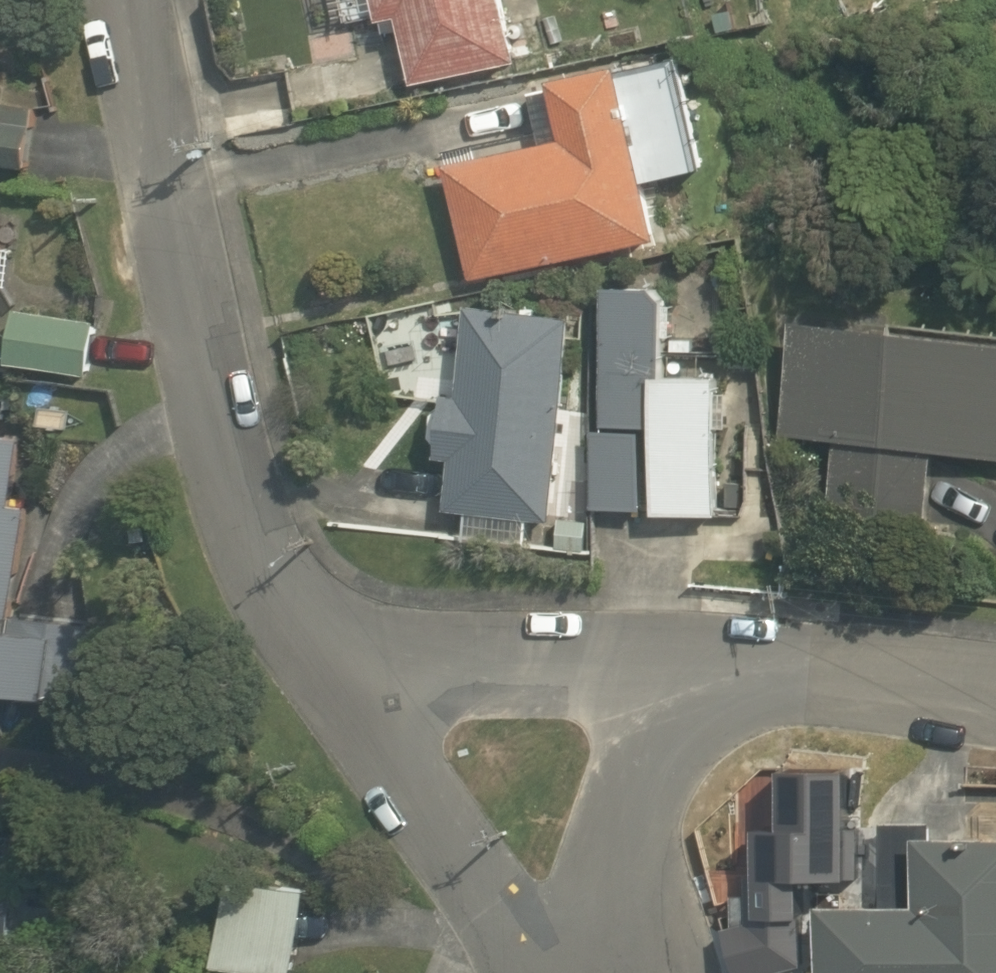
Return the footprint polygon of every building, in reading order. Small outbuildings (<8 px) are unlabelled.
[(384,16),(407,11),(420,82),(529,61),(518,0),(381,0),(384,16)] [(683,57),(558,82),(571,146),(452,169),(474,281),(670,242),(657,177),(705,168),(683,57)] [(28,163),(35,108),(0,104),(0,159),(28,163)] [(18,287),(22,243),(0,241),(0,286),(18,287)] [(703,286),(612,280),(598,506),(733,513),(741,373),(672,369),(673,346),(699,348),(703,286)] [(105,314),(30,302),(20,368),(95,379),(105,314)] [(445,510),(464,511),(463,536),(588,543),(596,407),(562,405),(567,309),(457,302),(445,510)] [(802,312),(792,440),(836,443),(831,506),(929,514),(933,453),(995,458),(995,327),(802,312)] [(0,451),(0,699),(51,705),(61,620),(34,617),(47,509),(13,504),(19,453),(0,451)] [(885,817),(883,903),(824,902),(822,972),(995,972),(995,837),(935,835),(936,818),(885,817)] [(231,881),(223,968),(280,972),(306,972),(313,889),(231,881)]
